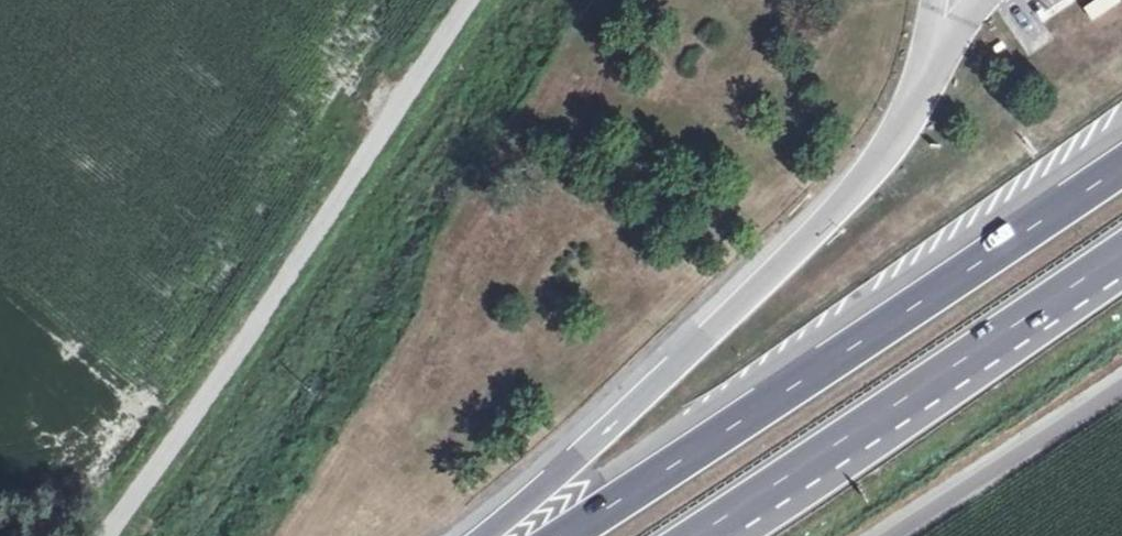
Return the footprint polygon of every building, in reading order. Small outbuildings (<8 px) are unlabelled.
[(1121,0),(1097,0),(1085,7),(1094,21),(1121,3),(1121,2),(1121,0)]
